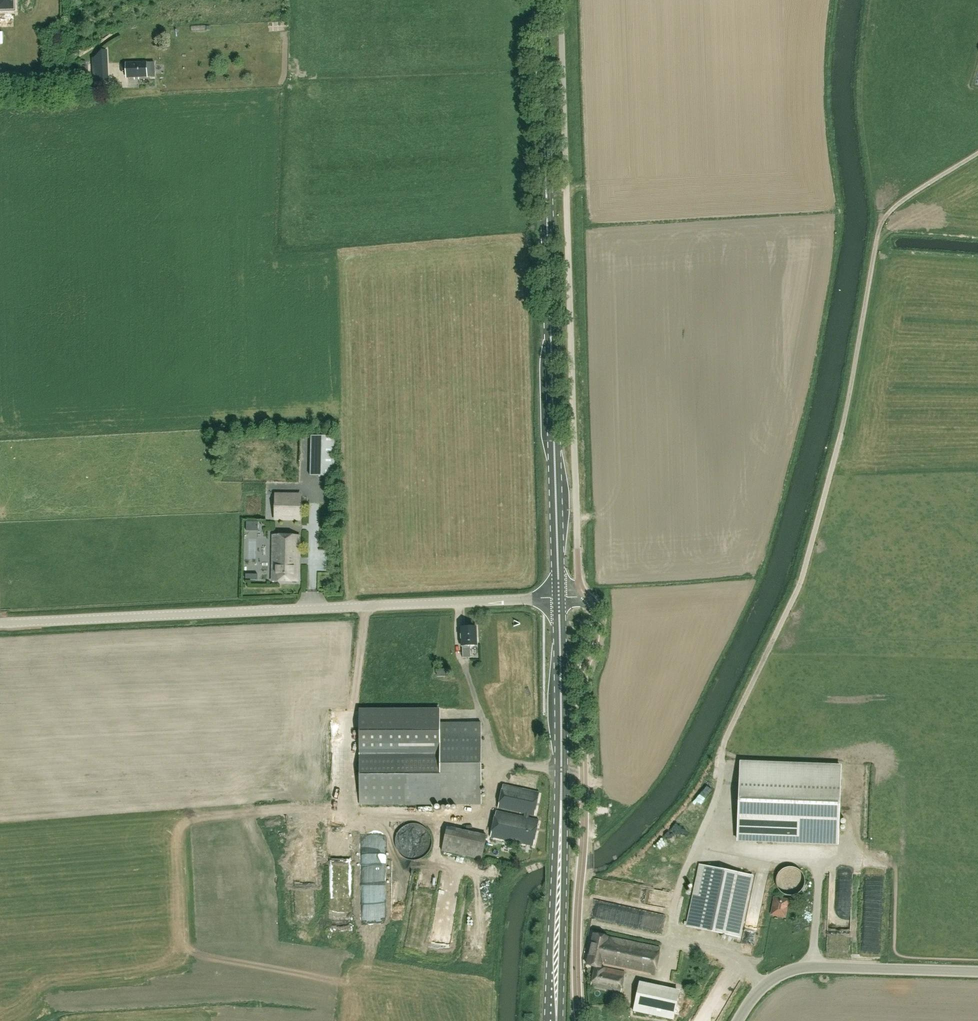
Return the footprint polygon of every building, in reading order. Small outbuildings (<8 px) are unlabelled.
[(108,80),(108,60),(92,60),(92,81),(108,80)] [(156,76),(155,62),(147,62),(127,62),(127,77),(148,77),(147,76),(156,76)] [(334,476),(335,436),(311,436),(310,476),(334,476)] [(276,494),(276,519),(284,519),(292,519),(300,519),(300,495),(276,494)] [(299,581),(300,535),(273,535),(272,581),(299,581)] [(477,645),(476,626),(461,627),(462,646),(463,646),(463,658),(471,657),(470,645),(477,645)] [(481,804),(481,724),(441,724),(441,708),(359,709),(359,804),(408,804),(481,804)] [(841,766),(741,762),(738,839),(838,843),(841,766)] [(534,846),(539,820),(528,818),(529,814),(535,815),(540,792),(504,784),(498,807),(525,813),(525,817),(496,811),(491,837),(534,846)] [(487,835),(446,826),(441,851),(482,860),(487,835)] [(414,839),(401,852),(412,862),(432,841),(426,835),(418,843),(414,839)] [(751,875),(740,873),(700,864),(688,922),(684,921),(684,925),(738,937),(751,875)] [(791,895),(796,894),(801,891),(803,886),(804,880),(803,875),(800,871),(795,868),(789,867),(783,869),(779,873),(776,878),(776,883),(778,888),(781,892),(786,894),(791,895)] [(596,897),(603,899),(607,884),(600,882),(596,897)] [(789,899),(774,896),(770,915),(786,918),(789,899)] [(454,898),(447,898),(447,905),(437,905),(437,915),(455,914),(454,898)] [(390,904),(390,915),(402,914),(402,904),(390,904)] [(753,944),(754,932),(745,931),(745,944),(753,944)] [(621,992),(625,972),(605,968),(605,967),(601,967),(602,963),(654,975),(660,948),(594,933),(587,964),(595,966),(591,985),(621,992)] [(467,963),(474,964),(475,954),(464,953),(462,963),(467,963)] [(673,1020),(679,993),(639,984),(633,1011),(673,1020)]
